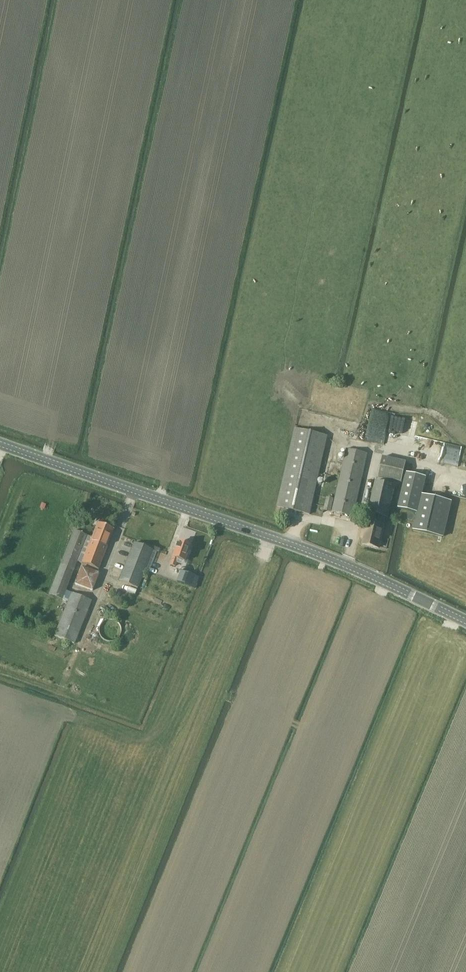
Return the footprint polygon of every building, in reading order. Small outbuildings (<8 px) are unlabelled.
[(381,416),(381,409),(373,409),(373,419),(390,420),(390,416),(381,416)] [(421,437),(424,422),(393,415),(389,429),(421,437)] [(368,428),(366,439),(382,441),(384,431),(368,428)] [(278,506),(310,513),(328,436),(295,429),(278,506)] [(459,455),(461,448),(425,438),(423,445),(459,455)] [(333,511),(353,516),(367,454),(347,449),(333,511)] [(379,476),(402,481),(407,462),(383,456),(379,476)] [(407,472),(399,508),(418,512),(413,530),(442,537),(450,501),(422,494),(426,477),(420,475),(407,472)] [(368,521),(363,544),(379,548),(385,525),(380,524),(382,516),(388,518),(396,485),(376,481),(368,513),(372,514),(370,521),(368,521)] [(325,509),(331,511),(334,499),(327,498),(325,509)] [(49,594),(63,599),(68,602),(55,636),(74,644),(92,600),(72,592),(66,590),(77,561),(98,569),(114,530),(98,523),(92,537),(74,530),(49,594)] [(177,559),(184,562),(189,546),(178,542),(173,558),(170,565),(175,566),(177,559)] [(119,581),(138,588),(153,550),(134,543),(119,581)] [(99,574),(81,567),(75,584),(92,590),(99,574)] [(180,570),(177,581),(182,583),(192,587),(195,580),(196,575),(180,570)]
